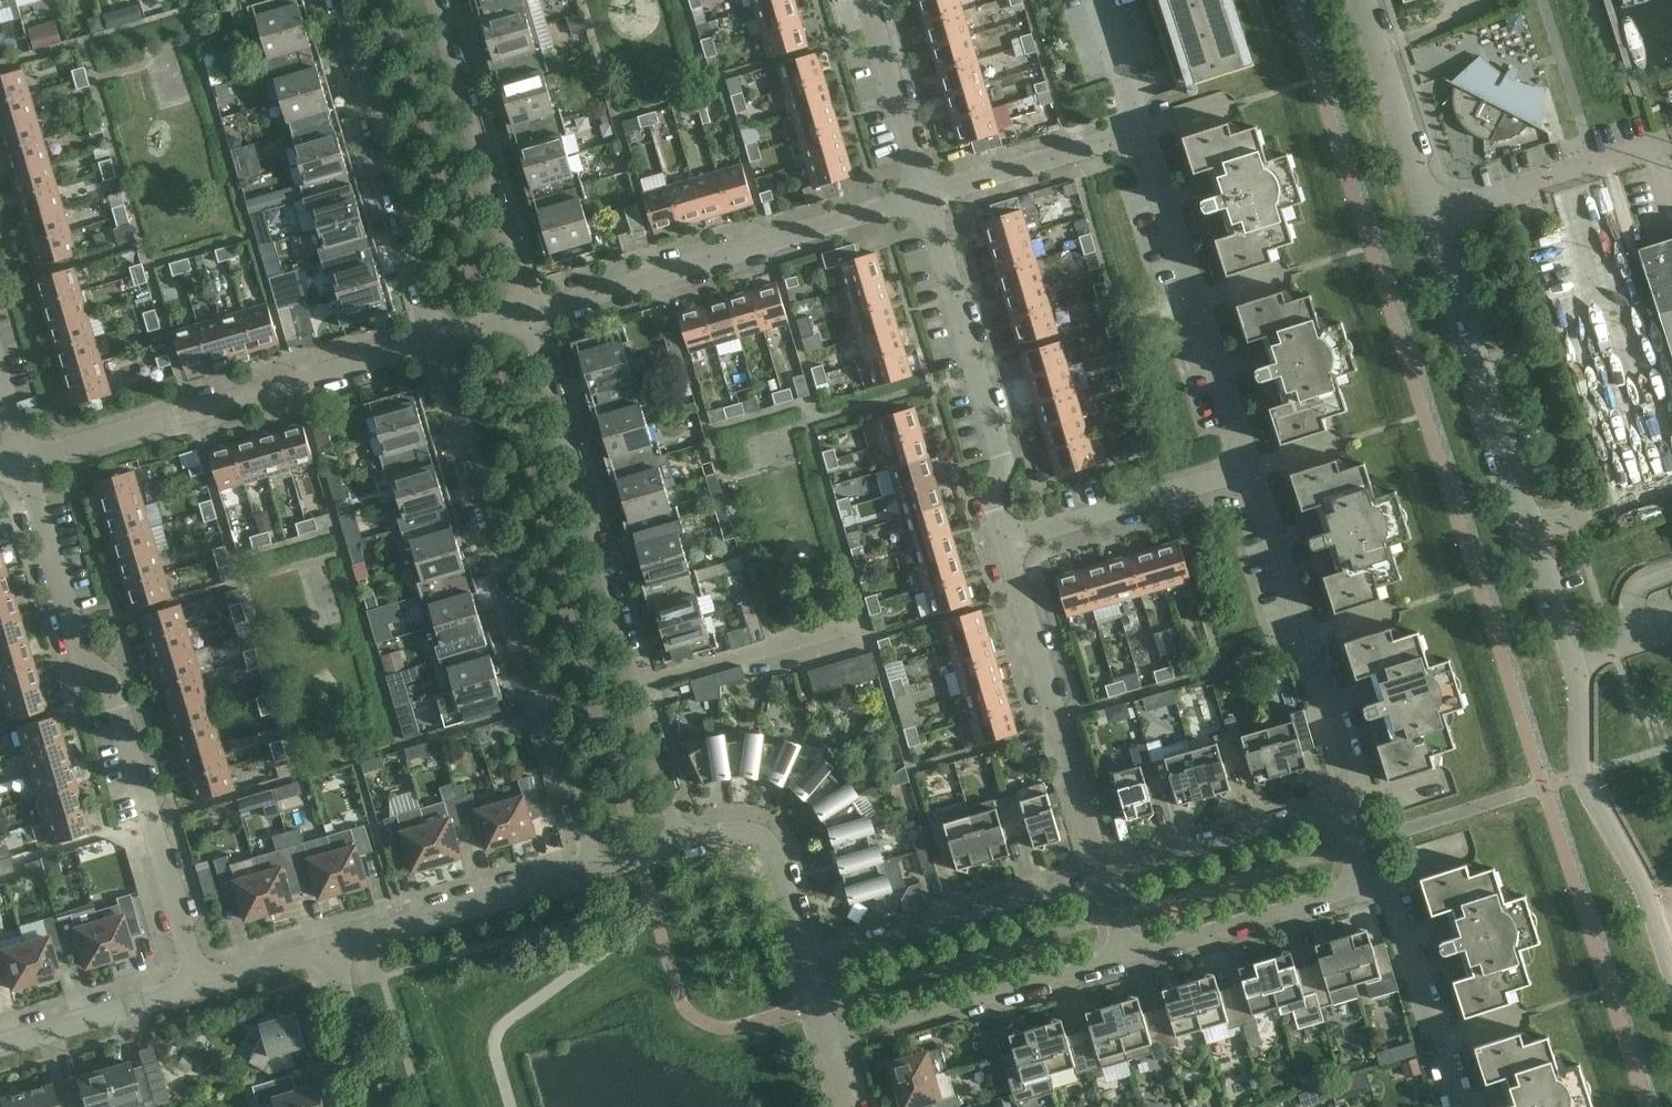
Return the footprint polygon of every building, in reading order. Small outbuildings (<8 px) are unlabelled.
[(13,6),(11,0),(0,0),(0,10),(13,6)] [(263,37),(305,25),(299,6),(305,4),(304,0),(269,0),(247,6),(251,20),(257,18),(263,37)] [(508,0),(470,0),(473,10),(508,0)] [(473,10),(477,23),(482,22),(488,40),(530,28),(525,9),(530,7),(528,0),(508,0),(473,10)] [(701,0),(693,0),(689,1),(692,10),(703,7),(701,0)] [(784,0),(753,0),(755,8),(784,0)] [(762,33),(799,22),(793,0),(784,0),(755,8),(762,33)] [(925,23),(962,12),(958,0),(918,0),(925,23)] [(1196,84),(1245,68),(1223,0),(1147,0),(1176,90),(1196,84)] [(140,3),(125,8),(129,23),(144,18),(140,3)] [(925,23),(932,47),(969,36),(962,12),(925,23)] [(105,29),(101,15),(87,19),(91,33),(105,29)] [(571,39),(587,34),(582,18),(566,23),(571,39)] [(768,56),(769,58),(808,47),(808,45),(806,45),(799,22),(762,33),(769,56),(768,56)] [(37,49),(60,43),(54,23),(31,29),(37,49)] [(305,25),(263,37),(268,56),(263,58),(266,71),(320,55),(316,42),(311,44),(305,25)] [(1003,25),(970,34),(974,47),(1007,39),(1003,25)] [(530,28),(488,40),(493,59),(488,61),(492,74),(545,58),(541,45),(536,47),(530,28)] [(1032,33),(1012,39),(1015,48),(1023,46),(1035,43),(1032,33)] [(932,47),(939,71),(976,60),(969,36),(932,47)] [(701,40),(703,49),(715,46),(712,37),(701,40)] [(1035,43),(1023,46),(1015,48),(1017,58),(1037,52),(1035,43)] [(718,55),(715,46),(703,49),(706,59),(718,55)] [(207,48),(196,51),(206,80),(216,77),(207,48)] [(818,55),(817,53),(777,64),(778,66),(779,66),(786,89),(823,79),(816,55),(818,55)] [(276,82),(281,101),(324,89),(318,70),(324,68),(320,55),(266,71),(270,84),(276,82)] [(1446,80),(1453,84),(1455,85),(1454,88),(1453,97),(1453,104),(1454,110),(1456,115),(1457,118),(1460,123),(1465,129),(1469,132),(1475,136),(1479,138),(1485,140),(1491,141),(1495,141),(1501,141),(1506,140),(1511,138),(1517,135),(1521,132),(1526,128),(1530,123),(1539,128),(1545,131),(1545,130),(1539,127),(1544,90),(1533,88),(1527,87),(1505,78),(1511,68),(1510,67),(1505,75),(1503,74),(1500,72),(1497,69),(1494,67),(1491,65),(1488,62),(1485,60),(1483,58),(1482,56),(1474,64),(1454,83),(1442,77),(1441,78),(1446,80)] [(507,104),(549,92),(543,73),(549,71),(545,58),(492,74),(495,87),(501,85),(507,104)] [(946,95),(983,84),(976,60),(939,71),(946,95)] [(591,61),(576,65),(581,81),(596,77),(591,61)] [(88,76),(85,67),(72,70),(75,80),(88,76)] [(29,94),(23,72),(24,71),(23,69),(0,76),(0,102),(29,94)] [(88,76),(75,80),(78,90),(90,86),(88,76)] [(738,76),(726,80),(731,96),(742,92),(738,76)] [(830,103),(823,79),(786,89),(788,97),(793,114),(830,103)] [(1046,81),(1026,87),(1029,97),(1038,94),(1049,91),(1046,81)] [(946,95),(953,120),(990,109),(983,84),(946,95)] [(329,107),(324,89),(281,101),(287,120),(281,121),(285,135),(339,119),(335,106),(329,107)] [(786,89),(767,95),(770,102),(788,97),(786,89)] [(1049,91),(1038,94),(1041,105),(1052,102),(1049,91)] [(506,124),(510,138),(564,122),(560,109),(554,110),(549,92),(507,104),(512,123),(506,124)] [(731,96),(733,105),(745,101),(742,92),(731,96)] [(0,102),(0,127),(36,117),(29,94),(0,102)] [(711,120),(704,97),(695,100),(699,111),(702,123),(711,120)] [(690,114),(699,111),(695,100),(686,102),(690,114)] [(745,101),(733,105),(736,114),(748,111),(745,101)] [(793,114),(800,138),(837,127),(830,103),(793,114)] [(990,109),(953,120),(960,143),(959,143),(959,145),(971,142),(975,154),(1003,146),(998,132),(997,132),(990,109)] [(608,110),(601,113),(604,123),(611,121),(608,110)] [(659,123),(656,111),(647,114),(650,126),(659,123)] [(101,122),(98,113),(86,116),(89,126),(101,122)] [(641,128),(650,126),(647,114),(638,117),(641,128)] [(0,127),(0,132),(5,150),(42,140),(36,117),(0,127)] [(295,146),(300,165),(343,152),(337,134),(343,132),(339,119),(285,135),(289,148),(295,146)] [(101,122),(89,126),(91,135),(104,132),(101,122)] [(525,168),(568,155),(562,137),(568,135),(564,122),(510,138),(514,151),(520,149),(525,168)] [(1218,195),(1204,200),(1205,201),(1203,201),(1202,203),(1202,205),(1203,207),(1203,209),(1204,210),(1205,212),(1207,213),(1208,212),(1209,213),(1222,209),(1231,235),(1215,240),(1227,276),(1273,262),(1269,251),(1293,243),(1283,209),(1303,202),(1288,154),(1267,160),(1256,127),(1232,134),(1228,123),(1183,138),(1194,174),(1209,169),(1218,195)] [(800,138),(807,162),(845,151),(837,127),(800,138)] [(12,173),(49,163),(42,140),(5,150),(12,173)] [(745,144),(748,153),(759,150),(757,141),(745,144)] [(618,143),(611,145),(613,152),(620,151),(618,143)] [(232,151),(241,182),(251,179),(242,149),(232,151)] [(759,150),(748,153),(750,163),(762,159),(759,150)] [(803,189),(803,191),(808,205),(840,195),(836,181),(853,176),(853,174),(852,175),(845,151),(807,162),(814,186),(803,189)] [(300,185),(304,198),(357,182),(354,169),(348,171),(343,152),(300,165),(306,184),(300,185)] [(568,155),(525,168),(531,187),(525,188),(529,201),(583,186),(579,172),(573,174),(568,155)] [(114,168),(111,159),(99,162),(102,172),(114,168)] [(12,173),(19,196),(56,186),(49,163),(12,173)] [(741,166),(717,173),(728,210),(752,203),(752,205),(754,204),(742,164),(740,165),(741,166)] [(114,168),(102,172),(105,181),(117,178),(114,168)] [(704,217),(728,210),(717,173),(693,180),(704,217)] [(680,224),(704,217),(693,180),(669,187),(680,224)] [(313,210),(319,229),(361,216),(356,197),(361,196),(357,182),(304,198),(308,211),(313,210)] [(63,209),(56,186),(19,196),(25,219),(63,209)] [(544,232),(587,219),(581,200),(587,199),(583,186),(529,201),(533,214),(538,213),(544,232)] [(680,224),(669,187),(645,194),(645,193),(643,193),(655,233),(657,233),(656,231),(680,224)] [(771,190),(759,193),(762,203),(774,200),(771,190)] [(267,209),(263,196),(246,201),(250,214),(264,210),(267,209)] [(984,223),(991,247),(1028,236),(1021,212),(1022,212),(1018,197),(990,205),(994,218),(982,222),(982,223),(984,223)] [(128,214),(125,204),(112,208),(115,218),(128,214)] [(647,235),(638,204),(625,208),(634,239),(647,235)] [(69,232),(63,209),(25,219),(32,242),(69,232)] [(250,214),(259,245),(273,241),(264,210),(250,214)] [(128,214),(115,218),(118,227),(130,223),(128,214)] [(367,235),(361,216),(319,229),(324,247),(319,249),(323,262),(376,246),(372,233),(367,235)] [(587,219),(544,232),(550,250),(544,252),(548,266),(602,250),(598,236),(592,238),(587,219)] [(69,232),(32,242),(39,264),(37,265),(38,267),(78,255),(77,253),(76,254),(69,232)] [(1079,237),(1082,246),(1093,242),(1091,233),(1079,237)] [(1028,236),(991,247),(998,271),(1035,260),(1028,236)] [(1638,250),(1671,357),(1671,239),(1638,250)] [(1093,242),(1082,246),(1084,255),(1096,252),(1093,242)] [(822,253),(826,267),(859,258),(855,244),(822,253)] [(235,245),(225,247),(229,260),(238,257),(235,245)] [(376,246),(323,262),(326,275),(332,273),(338,292),(380,280),(374,261),(380,259),(376,246)] [(219,262),(229,260),(225,247),(216,250),(219,262)] [(845,289),(882,278),(875,255),(876,254),(876,253),(859,258),(826,267),(827,269),(838,266),(845,289)] [(189,258),(179,261),(183,273),(192,270),(189,258)] [(280,260),(265,265),(269,279),(284,274),(280,260)] [(998,271),(1005,295),(1042,284),(1035,260),(998,271)] [(173,276),(183,273),(179,261),(170,264),(173,276)] [(145,273),(142,263),(130,267),(132,276),(145,273)] [(36,281),(43,303),(80,292),(74,270),(75,269),(74,267),(35,279),(35,281),(36,281)] [(132,276),(135,286),(148,282),(145,273),(132,276)] [(284,274),(269,279),(274,295),(278,310),(291,306),(293,305),(284,274)] [(799,286),(796,276),(785,279),(788,289),(799,286)] [(845,289),(852,313),(889,303),(882,278),(845,289)] [(386,299),(380,280),(338,292),(343,311),(338,313),(342,326),(395,311),(391,297),(386,299)] [(1093,285),(1096,294),(1108,291),(1105,282),(1093,285)] [(776,285),(752,292),(763,329),(787,322),(787,323),(789,323),(777,283),(775,284),(776,285)] [(152,289),(156,305),(177,299),(173,284),(152,289)] [(1005,295),(1012,319),(1049,308),(1042,284),(1005,295)] [(1108,291),(1096,294),(1099,303),(1110,300),(1108,291)] [(1272,364),(1258,368),(1259,369),(1257,369),(1256,371),(1256,373),(1256,375),(1257,377),(1258,379),(1259,380),(1261,382),(1261,381),(1262,381),(1263,382),(1276,377),(1284,403),(1269,408),(1281,445),(1327,430),(1323,419),(1347,411),(1336,377),(1357,370),(1341,322),(1321,329),(1310,295),(1286,302),(1282,291),(1237,306),(1248,343),(1263,338),(1272,364)] [(80,292),(43,303),(50,326),(87,315),(80,292)] [(739,336),(763,329),(752,292),(728,299),(739,336)] [(715,343),(739,336),(728,299),(704,306),(715,343)] [(806,302),(792,306),(795,314),(808,310),(806,302)] [(852,313),(859,338),(896,327),(889,303),(852,313)] [(244,312),(255,349),(277,343),(278,344),(279,343),(268,304),(266,304),(266,306),(244,312)] [(291,306),(278,310),(289,347),(302,343),(301,339),(296,323),(291,306)] [(715,343),(704,306),(680,313),(680,312),(678,312),(690,352),(691,352),(691,350),(715,343)] [(1056,332),(1049,308),(1012,319),(1019,343),(1017,343),(1018,345),(1058,333),(1057,331),(1056,332)] [(158,319),(155,309),(143,313),(146,322),(158,319)] [(232,356),(255,349),(244,312),(221,319),(232,356)] [(87,315),(50,326),(57,349),(94,338),(87,315)] [(797,320),(799,329),(811,326),(808,316),(797,320)] [(158,319),(146,322),(149,332),(161,328),(158,319)] [(209,363),(232,356),(221,319),(198,326),(209,363)] [(309,319),(296,323),(301,339),(314,335),(309,319)] [(1120,334),(1117,324),(1106,328),(1109,337),(1120,334)] [(209,363),(198,326),(176,332),(175,331),(174,331),(185,371),(187,370),(187,369),(209,363)] [(811,326),(799,329),(802,338),(814,335),(811,326)] [(586,374),(628,361),(623,343),(628,341),(624,327),(571,343),(575,357),(581,355),(586,374)] [(859,338),(866,362),(903,351),(896,327),(859,338)] [(668,349),(679,345),(674,329),(663,333),(668,349)] [(94,338),(57,349),(63,372),(100,361),(94,338)] [(1060,341),(1020,353),(1021,355),(1022,355),(1029,378),(1066,367),(1059,344),(1061,343),(1060,341)] [(672,365),(684,361),(679,345),(668,349),(672,365)] [(903,351),(866,362),(873,385),(872,386),(872,388),(912,376),(912,374),(910,374),(903,351)] [(172,365),(169,354),(156,358),(159,368),(172,365)] [(100,361),(63,372),(73,404),(72,404),(72,406),(112,394),(111,393),(110,393),(100,361)] [(628,361),(586,374),(592,393),(586,394),(590,407),(643,391),(639,378),(634,380),(628,361)] [(811,368),(814,377),(825,374),(823,365),(811,368)] [(1118,368),(1120,378),(1132,374),(1129,365),(1118,368)] [(1029,378),(1036,402),(1074,391),(1066,367),(1029,378)] [(825,374),(814,377),(817,387),(828,383),(825,374)] [(1132,374),(1120,378),(1123,387),(1135,383),(1132,374)] [(692,394),(687,378),(677,381),(681,397),(692,394)] [(374,416),(379,434),(422,422),(416,403),(422,401),(418,388),(364,403),(368,417),(374,416)] [(791,388),(781,391),(785,403),(794,400),(791,388)] [(643,391),(590,407),(594,420),(599,419),(605,437),(647,425),(642,406),(647,405),(643,391)] [(776,405),(785,403),(781,391),(772,394),(776,405)] [(1074,391),(1036,402),(1044,427),(1081,416),(1074,391)] [(686,414),(697,410),(694,402),(684,405),(686,414)] [(742,403),(733,405),(736,417),(745,414),(742,403)] [(727,420),(736,417),(733,405),(724,408),(727,420)] [(914,407),(875,419),(875,421),(876,421),(883,444),(921,433),(914,410),(915,409),(914,407)] [(1132,417),(1135,426),(1146,423),(1144,413),(1132,417)] [(1044,427),(1051,451),(1088,440),(1081,416),(1044,427)] [(311,421),(320,452),(333,448),(324,417),(311,421)] [(422,422),(379,434),(385,453),(379,455),(383,468),(437,452),(433,439),(427,441),(422,422)] [(279,431),(290,468),(312,462),(313,463),(314,462),(303,423),(301,423),(301,424),(279,431)] [(1146,423),(1135,426),(1137,435),(1149,432),(1146,423)] [(647,425),(605,437),(610,456),(605,458),(609,471),(662,455),(658,442),(653,444),(647,425)] [(267,475),(290,468),(279,431),(256,438),(267,475)] [(883,444),(890,468),(928,457),(921,433),(883,444)] [(244,482),(267,475),(256,438),(233,445),(244,482)] [(1088,440),(1051,451),(1058,474),(1056,475),(1057,476),(1097,465),(1096,463),(1095,463),(1088,440)] [(180,464),(199,459),(195,445),(176,451),(180,464)] [(244,482),(233,445),(211,451),(211,450),(209,450),(221,490),(222,489),(222,488),(244,482)] [(834,449),(822,452),(825,461),(836,458),(834,449)] [(1607,452),(1608,480),(1631,479),(1630,451),(1607,452)] [(393,479),(398,498),(441,486),(435,467),(441,465),(437,452),(383,468),(387,481),(393,479)] [(854,461),(852,453),(839,457),(841,464),(854,461)] [(618,482),(623,501),(666,489),(660,470),(666,468),(662,455),(609,471),(612,484),(618,482)] [(928,457),(890,468),(898,493),(935,482),(928,457)] [(836,458),(825,461),(827,471),(839,467),(836,458)] [(1326,532),(1313,536),(1313,537),(1311,538),(1311,537),(1310,539),(1310,541),(1311,543),(1311,545),(1312,547),(1313,548),(1315,550),(1315,549),(1317,549),(1317,550),(1330,545),(1339,571),(1323,576),(1335,613),(1381,598),(1378,587),(1401,579),(1391,545),(1411,538),(1396,491),(1375,497),(1364,463),(1340,471),(1336,460),(1291,474),(1302,511),(1318,506),(1326,532)] [(204,474),(201,463),(189,467),(192,477),(204,474)] [(339,466),(326,470),(330,484),(343,480),(339,466)] [(96,484),(106,516),(143,505),(134,473),(135,473),(134,471),(95,482),(95,484),(96,484)] [(726,506),(717,474),(715,475),(710,476),(706,477),(716,509),(726,506)] [(343,480),(330,484),(336,504),(349,500),(343,480)] [(898,493),(905,517),(942,506),(935,482),(898,493)] [(398,519),(402,532),(456,516),(452,503),(446,504),(441,486),(398,498),(404,517),(398,519)] [(666,489),(623,501),(629,520),(623,522),(627,535),(681,519),(677,506),(671,507),(666,489)] [(836,500),(839,510),(851,506),(848,497),(836,500)] [(214,509),(211,500),(200,503),(202,513),(214,509)] [(106,516),(113,539),(150,528),(143,505),(106,516)] [(735,537),(726,506),(716,509),(725,540),(735,537)] [(851,506),(839,510),(842,519),(853,515),(851,506)] [(942,506),(905,517),(912,541),(949,530),(942,506)] [(214,509),(202,513),(205,522),(217,519),(214,509)] [(411,543),(417,562),(459,549),(454,531),(460,529),(456,516),(402,532),(406,545),(411,543)] [(305,520),(309,533),(319,530),(315,518),(305,520)] [(681,519),(627,535),(631,548),(637,546),(642,565),(685,553),(679,534),(685,532),(681,519)] [(300,536),(309,533),(305,520),(296,523),(300,536)] [(344,532),(348,547),(364,542),(359,527),(344,532)] [(150,528),(113,539),(120,562),(157,551),(150,528)] [(912,541),(919,565),(956,554),(949,530),(912,541)] [(260,534),(263,546),(273,544),(269,531),(260,534)] [(254,549),(263,546),(260,534),(250,537),(254,549)] [(1178,542),(1154,549),(1165,586),(1189,579),(1189,581),(1191,580),(1179,541),(1177,541),(1178,542)] [(350,548),(354,564),(365,561),(360,545),(350,548)] [(228,555),(225,546),(213,549),(216,559),(228,555)] [(851,549),(853,558),(865,555),(862,546),(851,549)] [(417,582),(421,595),(474,580),(471,567),(465,568),(459,549),(417,562),(422,581),(417,582)] [(1141,594),(1165,586),(1154,549),(1130,556),(1141,594)] [(120,562),(126,585),(163,574),(157,551),(120,562)] [(685,553),(642,565),(648,584),(642,585),(646,598),(700,583),(696,570),(690,571),(685,553)] [(919,565),(926,589),(963,578),(956,554),(919,565)] [(228,555),(216,559),(218,568),(231,565),(228,555)] [(865,555),(853,558),(856,567),(868,564),(865,555)] [(741,556),(728,560),(732,573),(745,569),(741,556)] [(1117,601),(1141,594),(1130,556),(1106,564),(1117,601)] [(1093,608),(1117,601),(1106,564),(1082,571),(1093,608)] [(11,594),(4,571),(0,572),(0,597),(11,594)] [(1069,615),(1093,608),(1082,571),(1058,578),(1058,576),(1056,577),(1068,617),(1069,616),(1069,615)] [(132,608),(132,609),(172,598),(171,596),(170,596),(163,574),(126,585),(133,607),(132,608)] [(932,615),(972,603),(972,601),(970,602),(963,578),(926,589),(933,613),(932,613),(932,615)] [(478,593),(474,580),(421,595),(425,609),(430,607),(436,626),(478,613),(473,594),(478,593)] [(700,583),(646,598),(650,612),(655,610),(661,629),(703,616),(698,597),(703,596),(700,583)] [(754,601),(751,591),(737,595),(740,606),(741,605),(754,601)] [(375,608),(388,603),(384,593),(371,598),(375,608)] [(18,617),(11,594),(0,597),(0,622),(18,617)] [(876,594),(865,597),(867,606),(879,603),(876,594)] [(752,643),(766,640),(754,601),(741,605),(752,643)] [(245,611),(242,602),(230,606),(232,615),(245,611)] [(879,603),(867,606),(870,616),(882,612),(879,603)] [(143,618),(149,640),(186,629),(180,607),(181,606),(181,604),(141,616),(141,618),(143,618)] [(982,612),(981,610),(941,622),(942,623),(943,623),(950,646),(987,636),(980,612),(982,612)] [(247,621),(245,611),(232,615),(235,625),(247,621)] [(484,632),(478,613),(436,626),(441,644),(436,646),(439,659),(493,643),(489,630),(484,632)] [(703,616),(661,629),(666,647),(661,649),(665,663),(719,647),(714,633),(709,635),(703,616)] [(0,622),(0,647),(24,640),(18,617),(0,622)] [(372,627),(377,643),(389,639),(385,623),(372,627)] [(1168,655),(1181,651),(1173,628),(1160,632),(1168,655)] [(1380,701),(1367,705),(1367,706),(1365,706),(1365,708),(1364,710),(1365,712),(1365,714),(1366,716),(1367,717),(1369,718),(1371,718),(1384,714),(1393,740),(1377,745),(1389,782),(1435,767),(1431,755),(1456,748),(1445,713),(1465,707),(1450,659),(1430,665),(1419,631),(1394,639),(1391,628),(1345,643),(1356,679),(1372,675),(1380,701)] [(193,652),(186,629),(149,640),(156,663),(193,652)] [(950,646),(957,671),(994,660),(987,636),(950,646)] [(877,640),(880,649),(880,650),(892,647),(889,637),(877,640)] [(31,663),(24,640),(0,647),(0,672),(31,663)] [(497,656),(493,643),(439,659),(443,672),(449,671),(454,689),(497,677),(491,658),(497,656)] [(243,651),(246,661),(258,657),(255,648),(243,651)] [(400,649),(380,655),(386,673),(405,667),(400,649)] [(156,663),(163,686),(200,675),(193,652),(156,663)] [(872,652),(859,656),(866,681),(879,677),(872,652)] [(1216,665),(1212,654),(1203,657),(1206,668),(1216,665)] [(854,685),(866,681),(859,656),(846,659),(854,685)] [(258,657),(246,661),(249,670),(261,667),(258,657)] [(841,689),(854,685),(846,659),(833,663),(841,689)] [(957,671),(964,695),(1001,684),(994,660),(957,671)] [(1,697),(38,686),(31,663),(0,672),(0,694),(1,697)] [(828,692),(841,689),(833,663),(821,667),(828,692)] [(742,666),(716,673),(720,686),(746,678),(742,666)] [(1166,680),(1175,678),(1172,666),(1163,669),(1166,680)] [(815,696),(828,692),(821,667),(808,671),(815,696)] [(1157,683),(1166,680),(1163,669),(1153,671),(1157,683)] [(695,693),(719,686),(720,686),(716,673),(691,680),(695,693)] [(163,686),(170,708),(207,697),(200,675),(163,686)] [(503,696),(497,677),(454,689),(436,695),(445,728),(512,708),(508,694),(503,696)] [(901,677),(889,681),(892,690),(904,686),(901,677)] [(1123,680),(1114,683),(1118,695),(1127,692),(1123,680)] [(1118,695),(1114,683),(1105,686),(1109,697),(1118,695)] [(964,695),(971,719),(1009,708),(1001,684),(964,695)] [(45,708),(38,686),(1,697),(7,719),(6,719),(7,721),(46,709),(46,708),(45,708)] [(719,686),(695,693),(697,703),(720,699),(719,686)] [(906,695),(904,686),(892,690),(895,699),(906,695)] [(1175,702),(1172,689),(1160,693),(1164,705),(1175,702)] [(257,697),(259,707),(272,703),(269,694),(257,697)] [(170,708),(176,731),(213,720),(207,697),(170,708)] [(272,703),(259,707),(262,716),(275,713),(272,703)] [(1127,703),(1106,709),(1109,722),(1110,723),(1131,717),(1127,703)] [(406,704),(396,707),(402,728),(413,725),(406,704)] [(1015,732),(1009,708),(971,719),(978,743),(977,743),(977,745),(1017,733),(1017,731),(1015,732)] [(1106,709),(1096,712),(1100,725),(1109,722),(1106,709)] [(1268,728),(1267,728),(1281,775),(1295,771),(1300,775),(1307,767),(1296,757),(1295,753),(1314,747),(1303,709),(1290,713),(1293,721),(1278,725),(1278,727),(1268,729),(1268,728)] [(17,729),(24,751),(61,740),(54,718),(56,718),(55,716),(16,728),(16,730),(17,729)] [(176,731),(183,754),(220,743),(213,720),(176,731)] [(915,726),(903,729),(906,738),(918,735),(915,726)] [(1240,728),(1227,732),(1238,770),(1257,764),(1258,768),(1254,783),(1265,786),(1266,779),(1281,775),(1267,728),(1266,728),(1267,730),(1257,733),(1256,731),(1243,735),(1240,728)] [(1204,798),(1205,797),(1219,793),(1224,798),(1231,790),(1220,779),(1219,776),(1238,770),(1227,732),(1213,736),(1216,743),(1201,748),(1202,749),(1192,752),(1191,749),(1190,749),(1204,798)] [(726,742),(731,777),(748,776),(757,777),(762,742),(763,742),(764,736),(748,734),(748,739),(726,742)] [(918,735),(906,738),(909,747),(920,744),(918,735)] [(721,779),(731,777),(726,742),(725,736),(684,742),(705,785),(721,779)] [(285,749),(282,739),(270,743),(273,753),(285,749)] [(1204,798),(1190,749),(1188,740),(1162,747),(1160,739),(1147,743),(1150,754),(1161,792),(1180,787),(1182,791),(1178,805),(1188,808),(1190,802),(1204,798)] [(24,751),(31,774),(68,763),(61,740),(24,751)] [(408,748),(405,749),(408,759),(421,755),(422,758),(438,754),(434,740),(408,748)] [(784,745),(763,742),(762,742),(757,777),(774,780),(783,784),(797,752),(798,753),(801,747),(787,740),(784,745)] [(896,741),(882,746),(886,758),(900,754),(896,741)] [(183,754),(190,777),(227,766),(220,743),(183,754)] [(1161,792),(1150,754),(1147,743),(1130,748),(1135,767),(1125,770),(1125,771),(1115,774),(1115,773),(1114,773),(1118,788),(1103,793),(1110,817),(1125,812),(1127,820),(1143,816),(1147,820),(1155,812),(1144,802),(1143,798),(1161,792)] [(276,762),(288,759),(285,749),(273,753),(276,762)] [(818,761),(798,753),(797,752),(783,784),(798,792),(805,799),(828,772),(829,773),(833,767),(821,757),(818,761)] [(31,774),(37,797),(75,786),(68,763),(31,774)] [(233,788),(227,766),(190,777),(196,799),(195,800),(196,802),(235,790),(235,788),(233,788)] [(890,776),(893,786),(910,782),(905,766),(890,776)] [(818,811),(823,819),(852,800),(853,800),(858,797),(850,784),(845,786),(829,773),(828,772),(805,799),(818,811)] [(523,796),(500,803),(511,842),(535,835),(530,817),(543,813),(540,802),(532,775),(518,780),(523,796)] [(1044,783),(1048,794),(1056,792),(1057,792),(1054,780),(1044,783)] [(1019,790),(1019,792),(1006,796),(1017,835),(1036,829),(1037,833),(1034,848),(1044,850),(1045,844),(1061,840),(1044,782),(1019,790)] [(458,797),(466,824),(471,822),(476,838),(484,836),(487,849),(511,842),(500,803),(476,810),(471,793),(466,795),(463,783),(455,786),(458,797)] [(287,784),(273,788),(277,800),(291,796),(287,784)] [(37,797),(44,820),(81,809),(75,786),(37,797)] [(968,808),(968,807),(968,806),(967,807),(984,863),(998,858),(1003,862),(1010,855),(999,844),(998,840),(1017,835),(1006,796),(978,804),(978,805),(968,808)] [(458,797),(421,808),(437,863),(461,856),(453,828),(466,824),(458,797)] [(834,843),(869,833),(874,832),(870,817),(865,818),(853,800),(852,800),(823,819),(831,834),(834,843)] [(942,816),(929,819),(940,857),(960,852),(961,855),(957,870),(968,873),(969,867),(984,863),(967,807),(967,809),(957,812),(957,810),(941,815),(942,816)] [(421,808),(397,815),(384,819),(392,846),(405,842),(413,870),(437,863),(421,808)] [(88,831),(81,809),(44,820),(51,842),(49,843),(50,845),(90,833),(89,831),(88,831)] [(328,836),(333,853),(344,891),(368,884),(359,855),(373,851),(365,825),(328,836)] [(291,846),(299,873),(312,869),(320,898),(344,891),(333,853),(321,856),(320,851),(310,846),(306,847),(302,833),(287,838),(290,847),(291,846)] [(873,848),(869,833),(834,843),(843,872),(877,862),(878,863),(883,861),(878,846),(873,848)] [(253,857),(259,874),(270,913),(294,906),(285,877),(299,873),(291,846),(290,847),(253,857)] [(937,872),(929,847),(917,850),(924,876),(937,872)] [(59,872),(54,854),(39,859),(45,876),(59,872)] [(214,859),(224,895),(238,891),(246,920),(270,913),(259,874),(253,857),(230,864),(228,855),(214,859)] [(0,859),(0,876),(14,872),(10,856),(0,859)] [(877,862),(843,872),(848,892),(850,891),(853,902),(873,896),(874,897),(875,898),(876,898),(878,898),(879,898),(880,898),(882,897),(883,896),(883,895),(884,894),(884,892),(891,890),(890,886),(904,882),(897,857),(883,861),(878,863),(877,862)] [(44,872),(39,859),(24,863),(28,877),(44,872)] [(1455,936),(1442,941),(1440,942),(1440,944),(1440,946),(1440,948),(1440,950),(1441,951),(1443,953),(1444,954),(1446,953),(1446,954),(1459,950),(1468,976),(1453,981),(1464,1017),(1511,1003),(1510,1001),(1507,991),(1531,983),(1520,949),(1541,943),(1525,895),(1505,901),(1494,867),(1469,875),(1466,864),(1420,878),(1432,915),(1447,910),(1455,936)] [(197,871),(205,897),(219,892),(211,866),(197,871)] [(120,915),(97,922),(108,960),(132,953),(127,938),(141,934),(129,894),(115,898),(120,915)] [(92,905),(55,916),(66,954),(79,950),(84,967),(108,960),(97,922),(92,905)] [(46,937),(23,944),(34,982),(58,975),(53,958),(66,954),(55,916),(41,920),(46,937)] [(1370,998),(1398,990),(1384,943),(1365,948),(1364,944),(1368,930),(1357,927),(1356,933),(1341,937),(1355,986),(1356,986),(1355,983),(1365,980),(1370,998)] [(1341,937),(1341,938),(1326,942),(1322,937),(1315,945),(1326,956),(1327,960),(1308,965),(1319,1003),(1321,1010),(1359,999),(1355,986),(1341,937)] [(23,944),(0,950),(0,961),(2,961),(10,989),(34,982),(23,944)] [(1321,1010),(1319,1003),(1308,965),(1289,971),(1288,967),(1291,952),(1281,950),(1279,955),(1265,960),(1279,1008),(1281,1015),(1293,1011),(1298,1029),(1324,1021),(1321,1010)] [(1265,960),(1264,960),(1250,964),(1246,960),(1238,968),(1249,978),(1250,982),(1231,988),(1242,1026),(1256,1022),(1254,1014),(1268,1010),(1268,1009),(1277,1006),(1278,1009),(1279,1008),(1265,960)] [(1203,978),(1189,982),(1188,982),(1202,1031),(1203,1031),(1202,1028),(1212,1025),(1213,1026),(1227,1022),(1230,1030),(1242,1026),(1231,988),(1212,993),(1211,989),(1215,974),(1204,972),(1203,978)] [(1202,1031),(1188,982),(1174,987),(1169,982),(1162,990),(1173,1001),(1174,1005),(1155,1010),(1166,1048),(1179,1044),(1177,1037),(1192,1032),(1191,1031),(1201,1028),(1202,1031)] [(1135,1012),(1138,998),(1138,997),(1128,995),(1127,1001),(1112,1005),(1128,1061),(1152,1054),(1154,1061),(1168,1057),(1165,1048),(1166,1048),(1155,1010),(1136,1016),(1135,1012)] [(1078,1033),(1090,1071),(1102,1067),(1102,1068),(1118,1063),(1117,1062),(1127,1059),(1128,1061),(1112,1005),(1097,1009),(1093,1005),(1085,1013),(1096,1023),(1097,1027),(1078,1033)] [(249,1062),(265,1071),(273,1057),(306,1047),(296,1013),(285,1016),(277,1011),(272,1019),(261,1023),(265,1034),(249,1062)] [(1035,1027),(1050,1076),(1049,1073),(1059,1070),(1060,1071),(1075,1067),(1077,1074),(1090,1071),(1078,1033),(1059,1038),(1058,1034),(1062,1020),(1052,1017),(1050,1023),(1035,1027)] [(1021,1050),(1002,1055),(1002,1056),(1009,1080),(1016,1102),(1054,1091),(1050,1076),(1035,1027),(1021,1032),(1016,1027),(1009,1035),(1020,1046),(1021,1050)] [(1502,1106),(1593,1106),(1579,1064),(1559,1070),(1548,1036),(1524,1043),(1520,1032),(1474,1047),(1486,1084),(1501,1079),(1509,1105),(1502,1106)] [(889,1063),(896,1087),(948,1072),(941,1048),(889,1063)] [(1389,1051),(1376,1055),(1379,1067),(1392,1063),(1389,1051)] [(1002,1056),(987,1060),(994,1084),(1009,1080),(1002,1056)] [(1419,1074),(1415,1060),(1401,1064),(1405,1077),(1419,1074)] [(101,1070),(112,1106),(154,1106),(146,1080),(133,1084),(127,1062),(101,1070)] [(146,1080),(154,1106),(156,1106),(169,1103),(157,1062),(142,1066),(146,1080)] [(101,1070),(76,1077),(82,1098),(69,1102),(71,1106),(112,1106),(101,1070)] [(896,1087),(902,1106),(915,1106),(931,1102),(933,1106),(962,1106),(958,1094),(955,1095),(948,1072),(896,1087)] [(1300,1075),(1302,1085),(1315,1081),(1312,1072),(1300,1075)] [(1364,1072),(1350,1076),(1355,1094),(1369,1090),(1364,1072)] [(1244,1079),(1203,1084),(1205,1106),(1248,1106),(1244,1079)] [(271,1081),(253,1086),(259,1106),(264,1106),(276,1104),(277,1106),(323,1106),(317,1085),(276,1097),(271,1081)] [(995,1096),(1011,1091),(1008,1081),(991,1086),(995,1096)] [(50,1085),(25,1092),(29,1106),(57,1106),(50,1085)] [(25,1092),(0,1100),(0,1102),(2,1106),(29,1106),(25,1092)]
